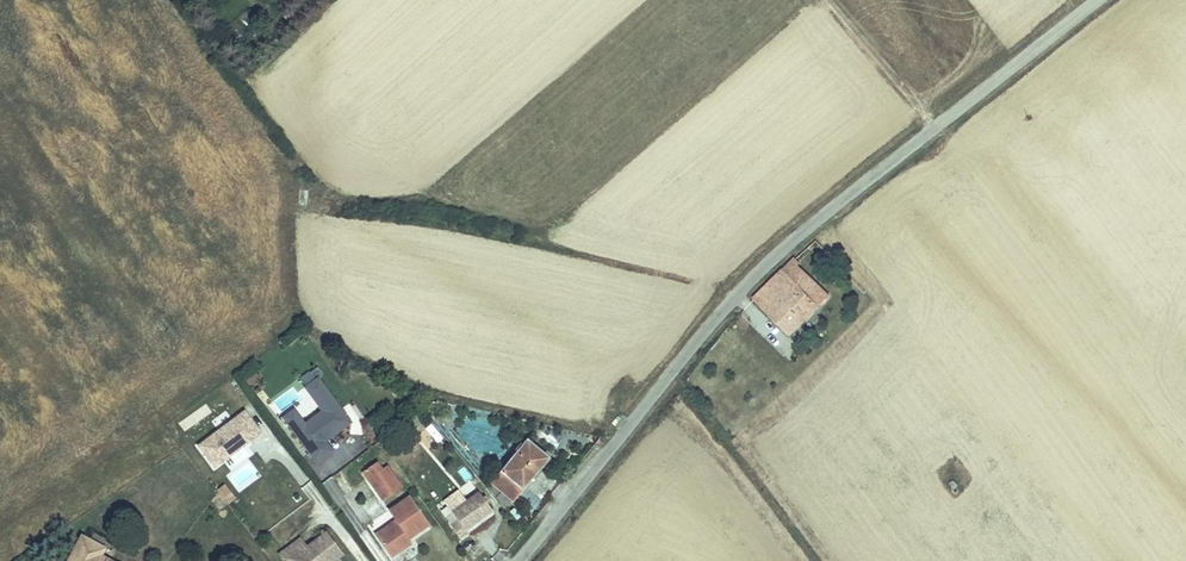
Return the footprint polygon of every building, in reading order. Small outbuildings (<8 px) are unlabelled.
[(790,273),(798,264),(801,260),(796,256),(755,296),(791,332),(828,294),(820,286),(811,294),(790,273)] [(820,286),(798,264),(790,273),(811,294),(820,286)] [(854,282),(844,294),(851,300),(861,289),(854,282)] [(720,336),(727,343),(740,355),(762,334),(741,313),(720,336)] [(318,377),(304,388),(321,411),(304,423),(294,409),(282,417),(316,463),(333,451),(325,442),(351,423),(318,377)] [(207,406),(178,422),(183,430),(211,414),(207,406)] [(417,412),(408,420),(418,432),(426,424),(417,412)] [(245,413),(200,447),(216,468),(261,434),(245,413)] [(340,443),(353,460),(367,448),(354,432),(340,443)] [(550,465),(529,447),(496,485),(516,503),(550,465)] [(229,477),(239,491),(259,477),(249,463),(229,477)] [(465,466),(458,469),(465,482),(472,479),(465,466)] [(390,467),(371,480),(384,499),(403,485),(390,467)] [(225,483),(216,489),(228,504),(236,497),(225,483)] [(453,509),(446,513),(465,540),(472,536),(470,533),(497,514),(483,494),(456,514),(453,509)] [(404,525),(383,539),(397,558),(415,545),(412,539),(431,525),(411,496),(392,509),(400,520),(404,525)] [(380,535),(383,539),(404,525),(400,520),(380,535)] [(281,556),(285,560),(334,560),(343,554),(327,534),(308,548),(303,553),(296,544),(281,556)] [(302,540),(296,544),(303,553),(308,548),(302,540)] [(96,558),(99,552),(79,541),(68,560),(102,560),(96,558)]
